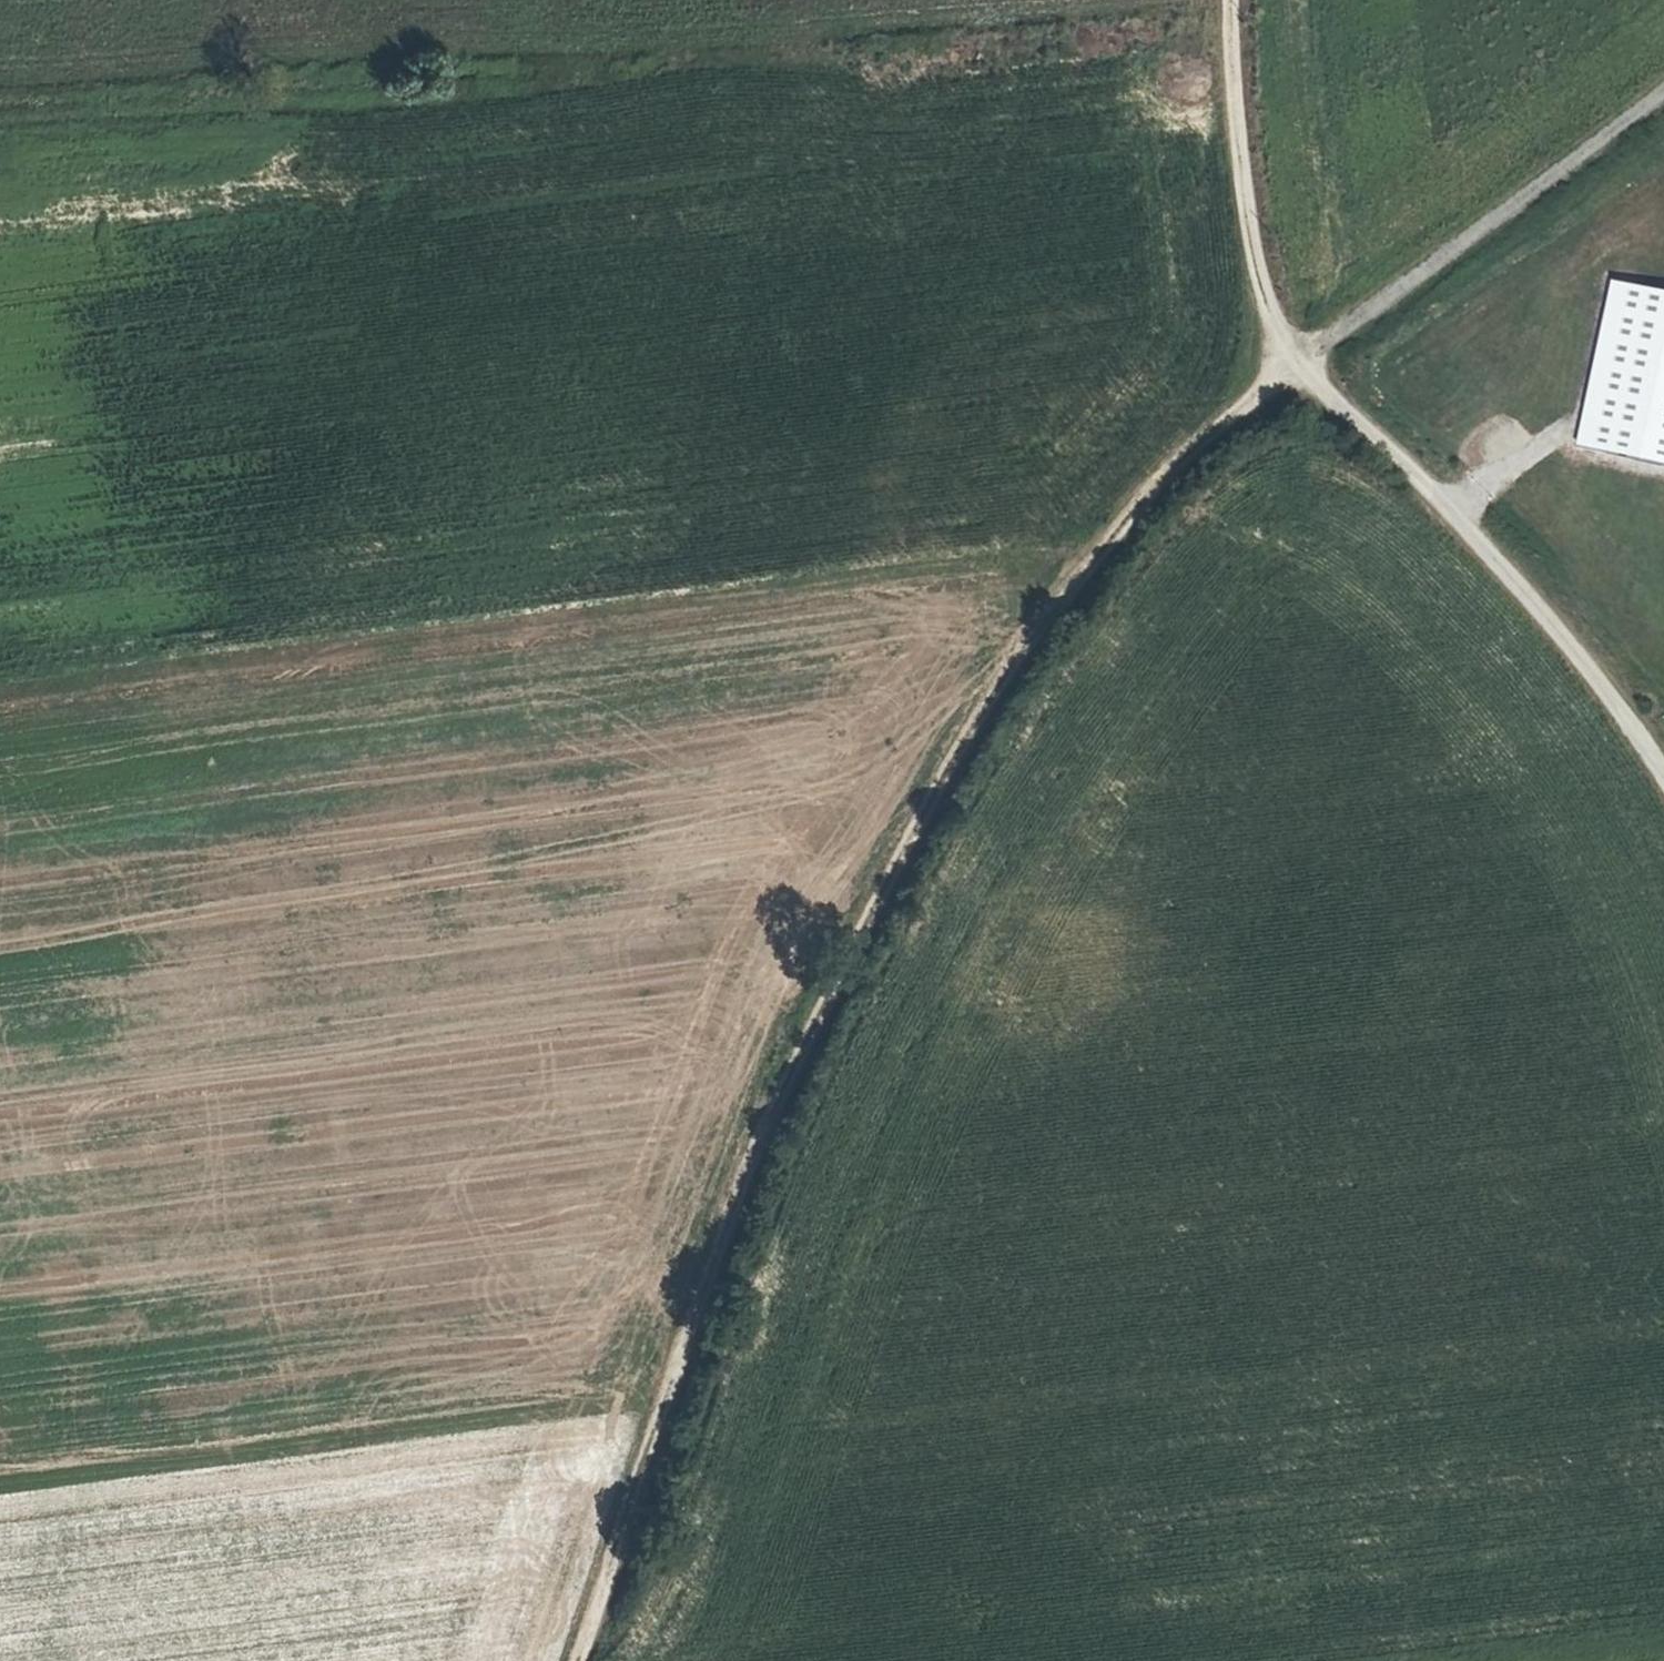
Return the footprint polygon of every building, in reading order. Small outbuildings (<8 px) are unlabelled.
[(1614,285),(1583,452),(1663,467),(1663,294),(1614,285)]
